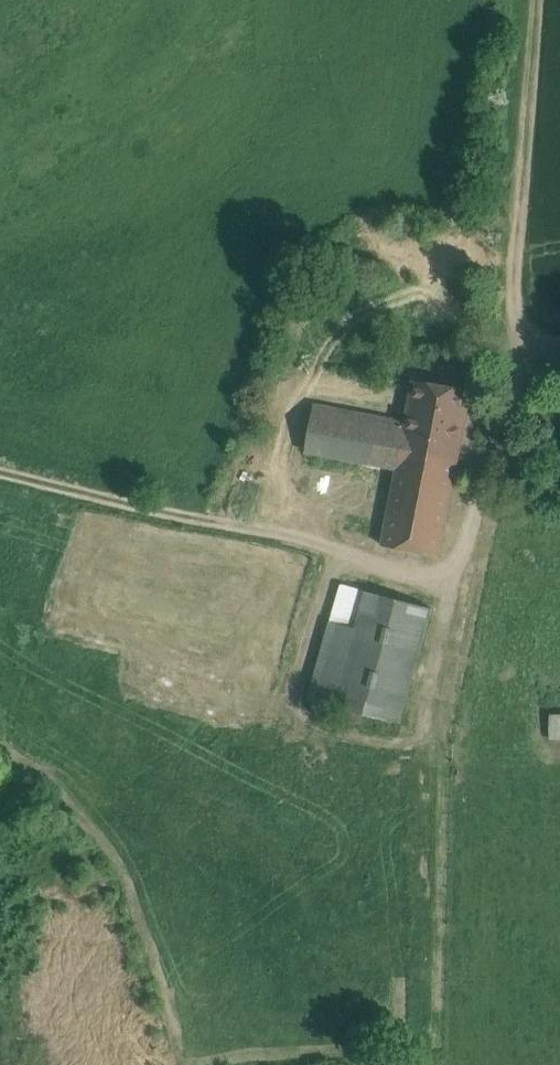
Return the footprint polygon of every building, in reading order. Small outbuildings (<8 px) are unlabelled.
[(470,391),(415,381),(407,422),(405,437),(459,447),(470,391)] [(459,447),(405,437),(407,422),(314,405),(306,452),(398,469),(384,546),(439,556),(459,447)] [(361,592),(349,589),(346,601),(358,604),(361,592)] [(432,608),(366,591),(356,628),(333,706),(400,723),(432,608)] [(332,623),(310,700),(333,706),(356,628),(332,623)] [(550,713),(550,737),(559,737),(559,713),(550,713)]
